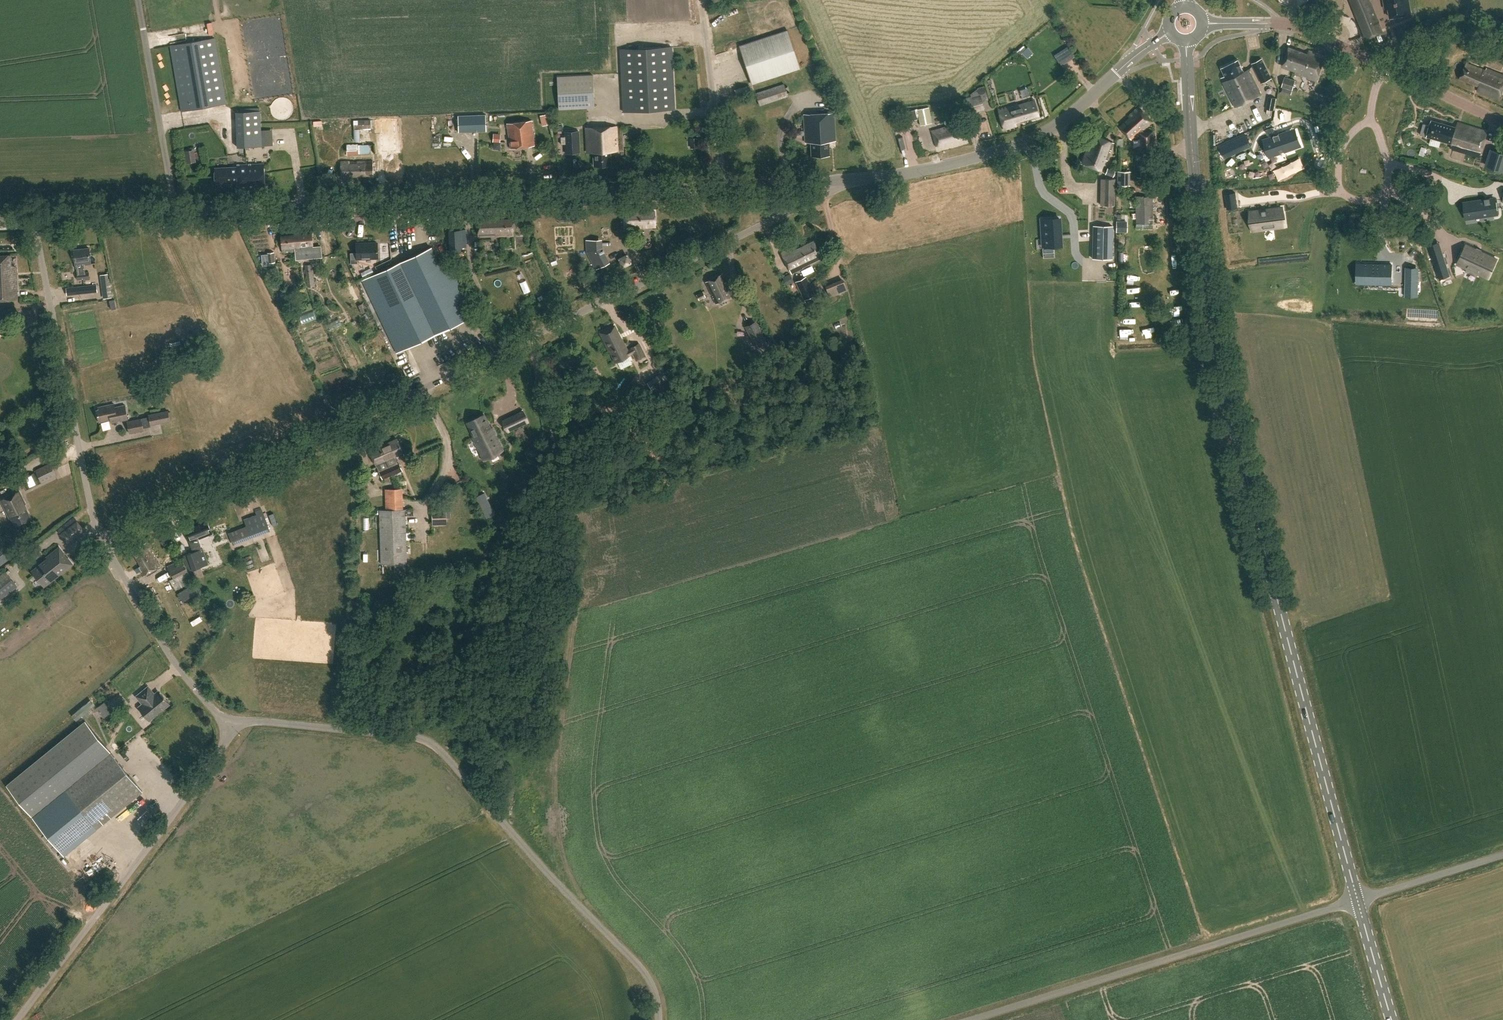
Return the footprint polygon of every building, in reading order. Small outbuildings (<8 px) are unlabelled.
[(646,28),(657,26),(652,0),(641,0),(646,28)] [(1363,39),(1380,32),(1368,0),(1349,0),(1363,39)] [(1407,0),(1383,0),(1384,12),(1387,12),(1389,21),(1410,18),(1407,0)] [(800,70),(787,31),(739,47),(752,85),(800,70)] [(225,104),(214,39),(169,46),(181,112),(225,104)] [(1306,52),(1289,46),(1282,64),(1295,69),(1294,72),(1316,79),(1325,55),(1308,49),(1306,52)] [(674,109),(672,47),(621,49),(623,111),(674,109)] [(1272,78),(1262,58),(1251,64),(1261,83),(1272,78)] [(1244,71),(1239,60),(1222,69),(1227,77),(1224,82),(1237,107),(1262,94),(1249,69),(1244,71)] [(1467,63),(1460,78),(1479,87),(1478,90),(1499,100),(1502,92),(1502,75),(1487,68),(1486,72),(1467,63)] [(594,107),(593,74),(557,76),(559,109),(594,107)] [(1294,79),(1285,77),(1281,94),(1290,96),(1294,79)] [(788,96),(784,84),(755,93),(759,106),(788,96)] [(837,103),(830,85),(820,89),(827,107),(837,103)] [(691,92),(692,111),(701,110),(700,92),(691,92)] [(983,108),(979,95),(963,100),(967,113),(983,108)] [(1040,115),(1035,101),(1015,108),(1014,105),(998,110),(1004,130),(1017,126),(1016,122),(1040,115)] [(932,123),(929,107),(917,109),(920,125),(932,123)] [(1142,112),(1139,108),(1128,118),(1129,119),(1120,127),(1129,138),(1141,128),(1142,128),(1150,121),(1146,116),(1143,118),(1140,114),(1142,112)] [(916,119),(915,110),(907,111),(909,121),(916,119)] [(262,145),(260,111),(235,112),(237,147),(262,145)] [(835,141),(834,113),(805,114),(806,142),(811,142),(812,155),(829,155),(829,142),(835,141)] [(486,114),(458,115),(459,132),(487,131),(486,114)] [(542,116),(544,126),(552,124),(550,114),(542,116)] [(1455,127),(1431,120),(1428,129),(1425,128),(1422,135),(1451,144),(1450,148),(1477,157),(1486,131),(1456,122),(1455,127)] [(533,146),(530,121),(506,124),(510,149),(533,146)] [(372,124),(359,124),(359,139),(363,139),(363,129),(372,129),(372,124)] [(674,132),(691,132),(691,124),(674,124),(674,132)] [(617,152),(616,127),(586,128),(587,153),(594,152),(594,166),(611,165),(611,152),(617,152)] [(958,139),(955,128),(943,131),(942,129),(932,131),(935,145),(958,139)] [(1291,130),(1263,140),(1269,157),(1288,151),(1286,145),(1294,142),(1291,130)] [(565,143),(566,153),(579,153),(578,131),(565,131),(565,136),(561,136),(561,144),(561,143),(565,143)] [(1137,145),(1137,154),(1155,153),(1154,131),(1139,132),(1139,138),(1141,138),(1141,145),(1137,145)] [(1114,142),(1091,133),(1084,151),(1087,152),(1082,163),(1099,169),(1104,159),(1107,160),(1114,142)] [(1246,135),(1219,147),(1224,158),(1251,146),(1246,135)] [(692,139),(693,147),(700,146),(699,138),(692,139)] [(358,144),(346,144),(347,155),(358,155),(358,144)] [(184,151),(186,163),(197,161),(195,149),(184,151)] [(1490,149),(1485,167),(1502,172),(1502,152),(1490,149)] [(1152,157),(1136,157),(1136,176),(1152,176),(1152,157)] [(372,176),(372,161),(340,162),(340,177),(372,176)] [(263,191),(263,165),(237,166),(237,167),(214,168),(215,185),(237,184),(237,187),(244,191),(263,191)] [(1115,170),(1107,168),(1105,174),(1113,177),(1115,170)] [(1129,170),(1116,170),(1116,185),(1129,185),(1129,170)] [(1093,197),(1092,258),(1113,258),(1115,178),(1104,177),(1104,197),(1093,197)] [(1152,223),(1152,196),(1135,196),(1136,223),(1152,223)] [(1495,198),(1471,202),(1473,217),(1497,214),(1495,198)] [(1282,208),(1251,212),(1253,230),(1285,226),(1282,208)] [(631,212),(631,209),(624,209),(624,227),(655,227),(654,211),(631,212)] [(1059,216),(1041,217),(1043,245),(1061,244),(1059,216)] [(489,219),(489,217),(477,217),(477,234),(495,234),(495,236),(512,236),(512,219),(489,219)] [(466,246),(465,229),(449,230),(450,247),(466,246)] [(311,232),(297,233),(298,248),(313,247),(311,232)] [(298,248),(297,233),(281,235),(282,251),(298,250),(298,248)] [(606,265),(598,249),(598,239),(586,240),(586,252),(588,255),(595,270),(606,265)] [(821,257),(813,241),(796,249),(794,246),(780,253),(790,273),(808,264),(821,257)] [(379,258),(378,242),(356,243),(357,252),(351,253),(351,263),(358,263),(358,259),(379,258)] [(1438,242),(1428,245),(1439,282),(1450,278),(1438,242)] [(1466,245),(1457,263),(1488,278),(1497,259),(1466,245)] [(468,318),(432,246),(363,280),(399,352),(468,318)] [(91,263),(89,249),(75,250),(78,273),(77,273),(78,279),(90,278),(89,272),(85,272),(84,264),(91,263)] [(1275,255),(1273,249),(1266,251),(1268,258),(1275,255)] [(275,262),(274,252),(267,252),(268,262),(275,262)] [(12,254),(0,254),(0,299),(18,299),(16,267),(12,263),(12,254)] [(1361,266),(1361,281),(1391,282),(1392,267),(1391,267),(1391,263),(1383,263),(1383,265),(1380,265),(1380,263),(1362,263),(1362,266),(1361,266)] [(315,285),(312,264),(304,265),(307,286),(315,285)] [(1271,266),(1260,268),(1261,279),(1265,278),(1264,271),(1271,270),(1271,266)] [(1406,267),(1405,296),(1418,297),(1418,267),(1406,267)] [(727,288),(720,274),(705,282),(716,304),(733,296),(729,287),(727,288)] [(815,294),(805,276),(795,281),(801,295),(793,299),(799,311),(807,307),(804,300),(815,294)] [(847,290),(842,279),(825,286),(829,297),(847,290)] [(112,297),(110,281),(101,282),(103,298),(112,297)] [(96,284),(78,286),(79,294),(97,292),(96,284)] [(705,297),(703,291),(696,294),(699,300),(705,297)] [(766,342),(755,320),(744,326),(755,348),(766,342)] [(621,339),(615,325),(600,332),(609,351),(610,350),(615,362),(630,355),(630,354),(633,353),(636,361),(646,356),(639,343),(630,347),(631,350),(628,351),(622,338),(621,339)] [(665,381),(662,375),(648,382),(652,389),(665,381)] [(474,403),(481,398),(478,394),(471,398),(474,403)] [(115,407),(114,403),(98,407),(98,409),(97,409),(99,422),(111,419),(111,422),(128,419),(125,404),(115,407)] [(170,421),(168,410),(148,414),(151,425),(170,421)] [(514,415),(503,421),(508,431),(519,426),(528,422),(522,411),(514,415)] [(484,415),(467,423),(474,437),(473,438),(483,459),(490,455),(495,453),(503,449),(492,428),(491,429),(484,415)] [(144,430),(141,418),(127,421),(130,433),(144,430)] [(398,437),(381,444),(392,473),(402,469),(399,461),(397,462),(395,457),(404,453),(398,437)] [(392,473),(381,444),(380,442),(369,446),(376,464),(379,464),(381,468),(379,469),(383,477),(392,473)] [(58,455),(68,455),(68,446),(58,446),(58,455)] [(56,476),(50,463),(35,469),(41,483),(56,476)] [(25,485),(28,490),(40,484),(38,479),(25,485)] [(403,509),(402,489),(385,489),(385,509),(379,509),(380,564),(407,563),(405,509),(403,509)] [(26,504),(20,491),(1,500),(11,519),(12,518),(16,526),(32,519),(25,504),(26,504)] [(255,511),(258,521),(228,533),(232,544),(269,531),(261,509),(255,511)] [(434,509),(434,518),(448,517),(448,509),(434,509)] [(84,529),(74,516),(57,529),(67,542),(84,529)] [(212,533),(206,518),(183,527),(192,552),(187,554),(192,570),(209,564),(199,538),(212,533)] [(215,528),(219,536),(227,532),(223,524),(215,528)] [(205,549),(211,564),(206,566),(208,571),(217,568),(216,563),(223,560),(218,547),(229,543),(226,536),(212,541),(214,546),(205,549)] [(160,566),(146,542),(132,549),(141,564),(140,565),(142,569),(141,570),(144,575),(160,566)] [(47,559),(32,571),(44,586),(72,564),(68,558),(67,558),(63,553),(64,553),(59,547),(47,557),(47,559)] [(193,581),(181,558),(167,566),(173,577),(169,579),(175,590),(193,581)] [(0,575),(0,600),(18,586),(5,571),(0,575)] [(169,593),(173,592),(169,582),(164,584),(169,593)] [(192,589),(190,587),(178,594),(182,601),(196,592),(194,588),(192,589)] [(161,601),(156,604),(161,614),(166,611),(161,601)] [(156,694),(148,685),(137,695),(143,702),(139,706),(150,719),(170,703),(160,691),(156,694)] [(96,711),(104,719),(113,710),(106,702),(96,711)] [(86,719),(8,783),(65,853),(143,790),(86,719)] [(142,830),(150,823),(144,815),(136,821),(142,830)]
